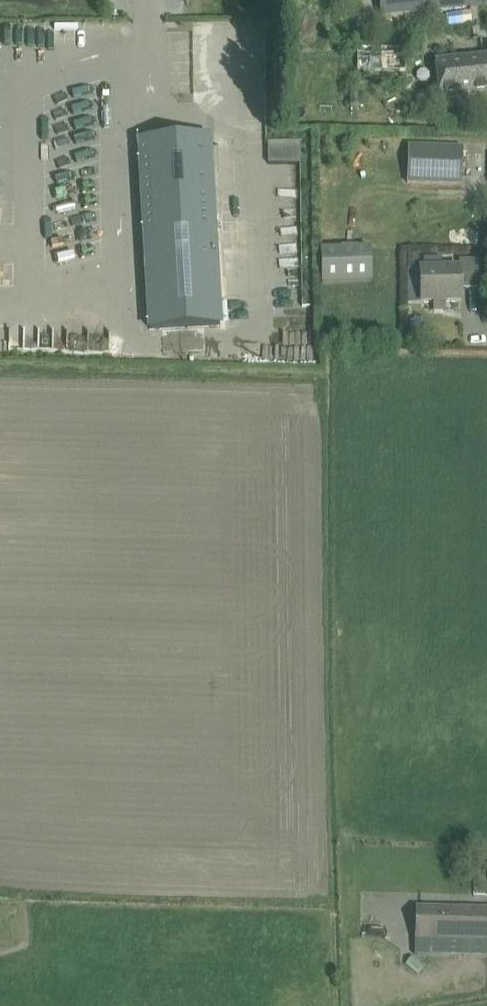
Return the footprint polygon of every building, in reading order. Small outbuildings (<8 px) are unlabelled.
[(420,0),(373,0),(373,20),(420,20),(420,0)] [(472,9),(471,0),(427,0),(429,14),(472,9)] [(407,74),(408,45),(359,44),(358,73),(407,74)] [(435,62),(439,100),(486,95),(486,56),(435,62)] [(167,140),(139,142),(143,200),(154,199),(155,217),(144,218),(150,329),(220,326),(210,138),(182,139),(182,142),(168,143),(167,140)] [(469,187),(470,152),(415,151),(414,186),(469,187)] [(322,286),(373,283),(371,245),(320,248),(322,286)] [(419,268),(419,255),(408,255),(408,268),(419,268)] [(421,270),(407,270),(408,303),(421,303),(434,302),(434,309),(446,309),(446,302),(462,302),(462,289),(480,289),(479,260),(460,260),(460,269),(442,269),(442,258),(424,258),(424,270),(421,270)] [(415,955),(486,956),(486,909),(415,908),(415,937),(415,955)] [(426,966),(413,956),(406,965),(418,975),(426,966)]
